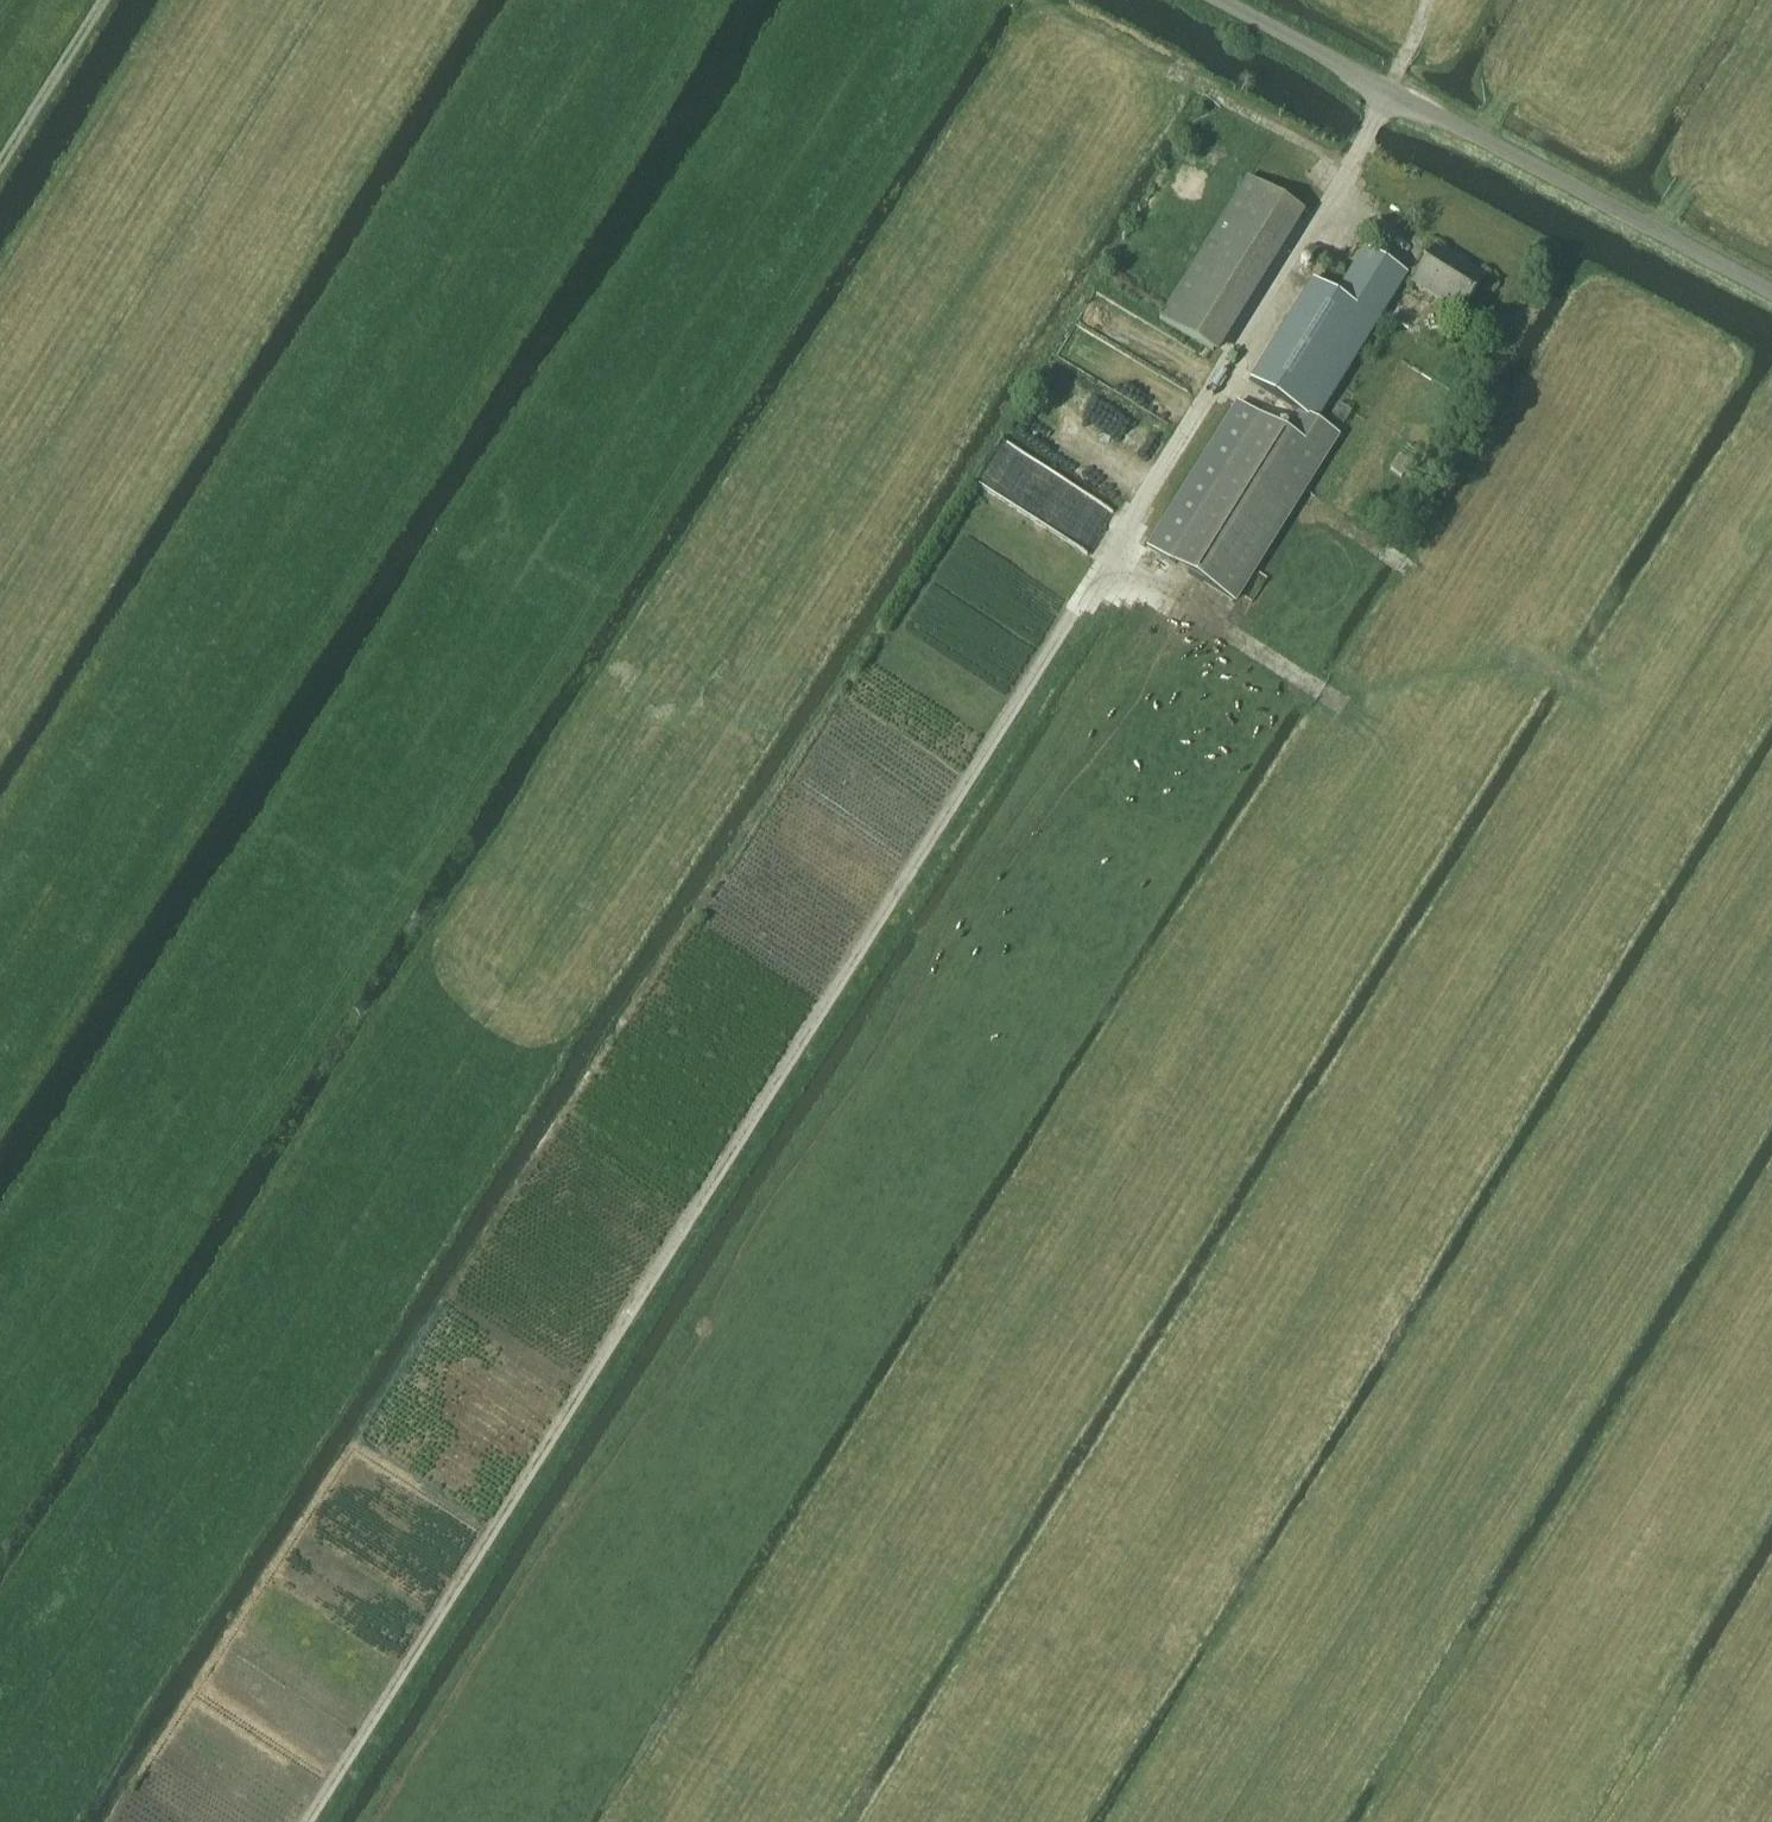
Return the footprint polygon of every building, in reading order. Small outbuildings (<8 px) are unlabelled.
[(1160,321),(1212,353),(1300,212),(1248,179),(1160,321)] [(1413,285),(1461,316),(1483,280),(1435,250),(1413,285)] [(1407,277),(1364,251),(1333,301),(1316,291),(1256,388),(1299,415),(1286,436),(1237,405),(1147,549),(1233,603),(1337,437),(1316,424),(1407,277)] [(1316,270),(1310,280),(1318,285),(1324,275),(1316,270)] [(1338,409),(1332,419),(1343,426),(1349,416),(1338,409)] [(1401,462),(1392,474),(1401,481),(1410,469),(1401,462)]
